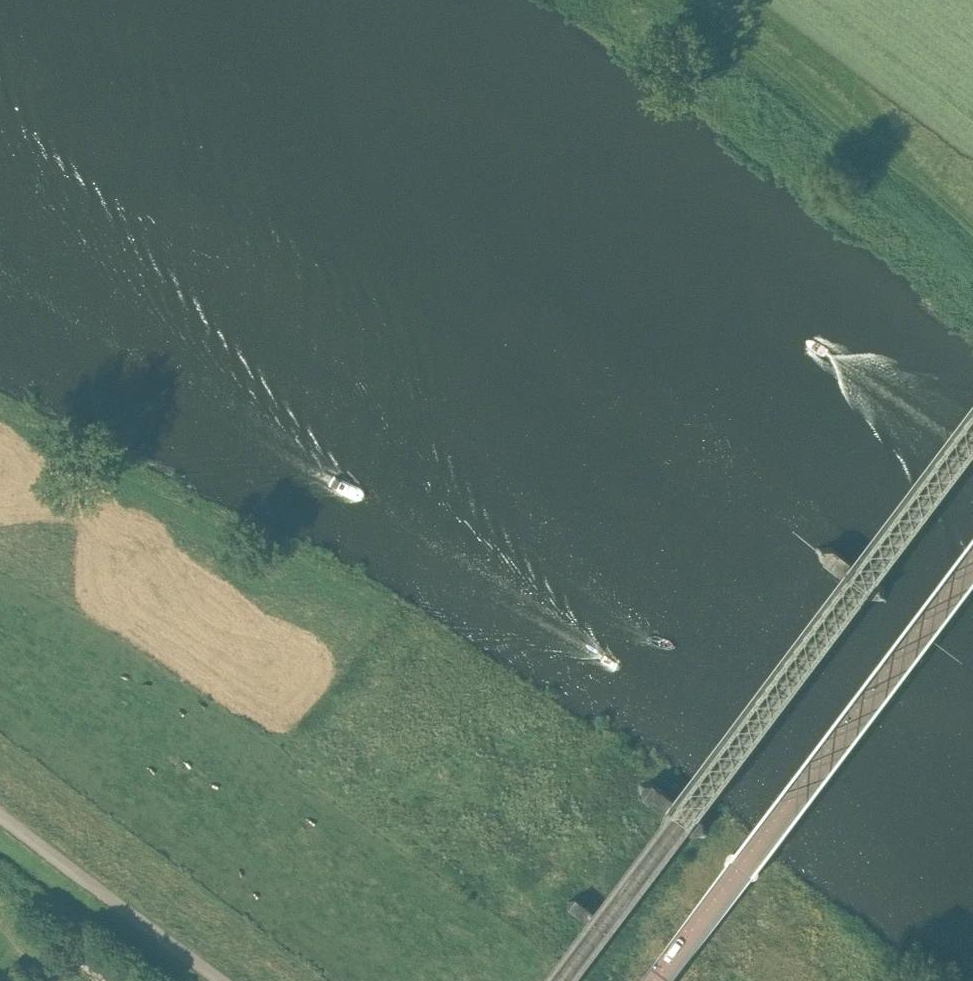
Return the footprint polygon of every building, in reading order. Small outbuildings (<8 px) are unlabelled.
[(704,820),(655,784),(653,783),(649,782),(646,782),(644,781),(641,782),(640,782),(639,783),(638,784),(639,786),(639,788),(641,792),(643,796),(645,798),(693,834),(696,835),(700,836),(704,837),(707,837),(708,836),(709,836),(710,835),(710,833),(709,831),(709,829),(707,826),(705,823),(704,820)] [(614,925),(613,923),(580,899),(578,898),(575,897),(573,897),(571,897),(569,898),(568,900),(567,902),(567,903),(568,906),(569,908),(571,910),(572,911),(603,935),(605,935),(607,937),(609,937),(612,937),(614,936),(615,935),(616,934),(617,932),(616,930),(616,928),(614,925)]
